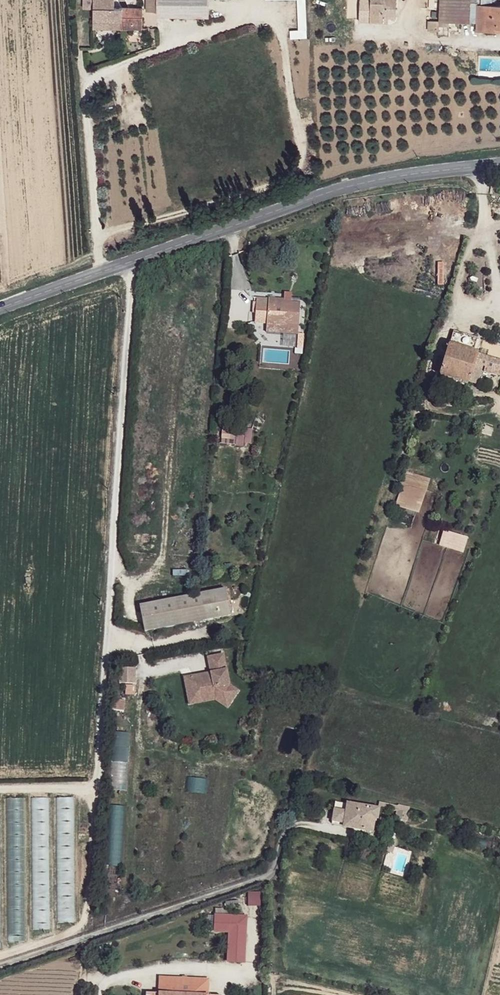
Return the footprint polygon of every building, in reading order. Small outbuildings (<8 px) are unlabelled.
[(92,12),(119,14),(120,25),(142,26),(141,3),(120,2),(120,0),(92,0),(92,12)] [(160,12),(211,13),(211,0),(160,0),(160,12)] [(298,29),(290,30),(290,38),(306,37),(305,0),(297,0),(298,29)] [(360,20),(381,21),(381,16),(389,17),(397,16),(397,0),(360,0),(360,20)] [(465,22),(465,0),(440,0),(439,24),(465,22)] [(478,7),(478,33),(496,33),(497,29),(499,29),(499,7),(478,7)] [(119,14),(92,12),(92,23),(120,25),(119,14)] [(125,241),(119,244),(121,250),(127,248),(125,241)] [(278,316),(264,317),(265,341),(299,337),(297,317),(288,317),(287,322),(280,323),(278,316)] [(479,356),(451,348),(442,378),(471,386),(476,362),(479,356)] [(479,356),(476,362),(497,369),(499,370),(499,361),(479,356)] [(287,375),(278,372),(275,380),(284,383),(287,375)] [(244,433),(231,431),(229,441),(244,443),(244,433)] [(394,505),(419,513),(430,479),(405,471),(394,505)] [(230,587),(147,606),(154,634),(236,614),(230,587)] [(217,696),(231,705),(239,692),(231,684),(226,655),(210,657),(213,676),(202,679),(202,674),(190,677),(192,685),(186,686),(188,696),(200,695),(201,698),(217,696)] [(121,682),(135,682),(136,667),(121,667),(121,682)] [(200,695),(188,696),(190,704),(216,701),(229,708),(231,705),(217,696),(201,698),(200,695)] [(126,700),(114,698),(112,709),(125,710),(126,700)] [(111,760),(125,762),(129,732),(115,730),(111,760)] [(73,852),(72,797),(57,797),(57,852),(73,852)] [(378,809),(348,807),(345,829),(374,833),(374,820),(378,822),(378,809)] [(408,815),(397,813),(397,821),(407,823),(408,815)] [(59,922),(74,921),(72,866),(58,866),(58,869),(67,869),(68,891),(62,891),(62,902),(58,902),(59,922)] [(249,905),(260,904),(259,891),(248,892),(249,905)] [(243,961),(247,915),(215,913),(214,930),(229,931),(227,960),(243,961)] [(8,940),(24,940),(23,921),(7,922),(8,940)] [(212,978),(164,976),(162,994),(148,993),(148,994),(212,994),(212,978)]
